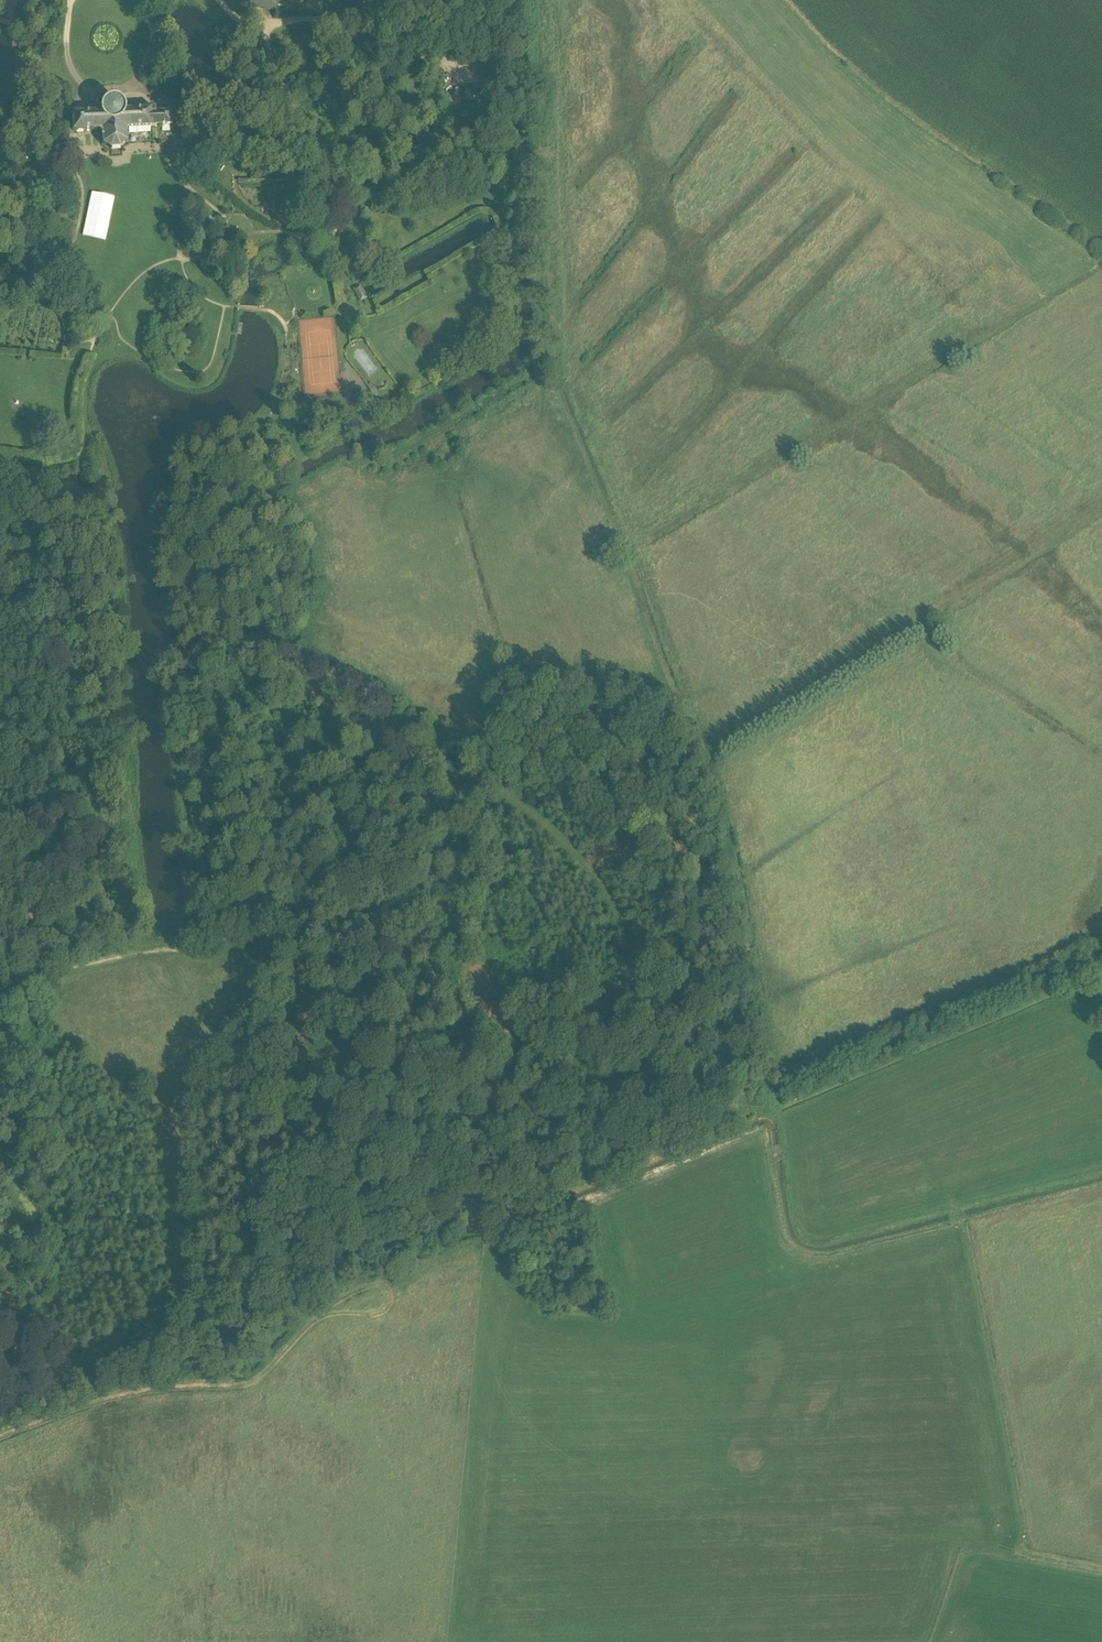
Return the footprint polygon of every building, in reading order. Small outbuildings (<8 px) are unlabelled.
[(245,9),(275,7),(275,0),(244,0),(245,9)] [(125,111),(125,108),(124,104),(121,102),(117,99),(114,99),(110,99),(108,100),(105,102),(103,104),(101,107),(100,110),(100,113),(73,114),(74,131),(102,130),(103,144),(111,149),(120,148),(127,143),(126,129),(152,127),(172,126),(172,125),(181,125),(180,112),(171,113),(171,112),(155,113),(155,109),(154,108),(151,108),(151,110),(125,111)] [(195,147),(210,145),(209,130),(194,131),(195,147)] [(332,190),(333,180),(320,179),(319,189),(332,190)] [(360,302),(367,298),(359,285),(352,289),(360,302)] [(179,590),(173,594),(181,604),(186,599),(179,590)]
